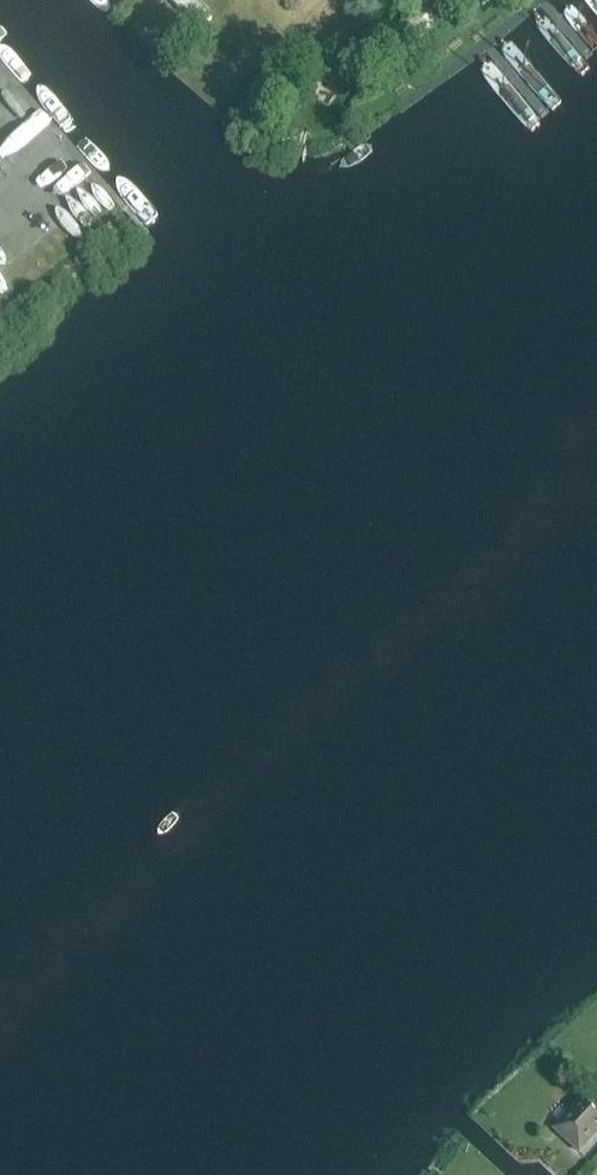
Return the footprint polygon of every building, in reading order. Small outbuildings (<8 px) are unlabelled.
[(579,1152),(596,1132),(596,1106),(585,1095),(554,1130),(579,1152)]
